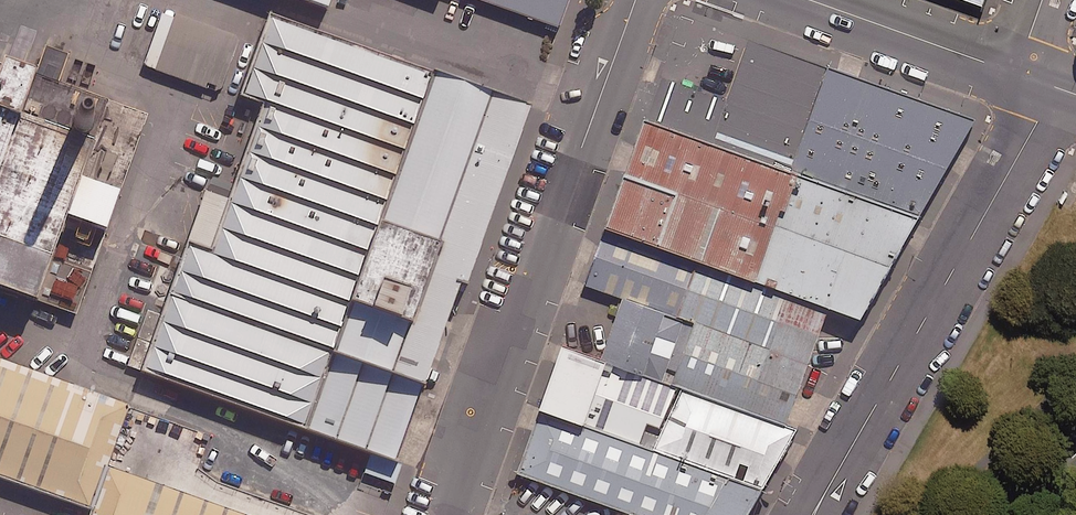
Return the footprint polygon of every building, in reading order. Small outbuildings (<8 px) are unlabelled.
[(564,25),(573,0),(493,0),(564,25)] [(239,40),(163,13),(144,66),(219,93),(239,40)] [(331,356),(435,71),(277,15),(249,92),(277,102),(224,248),(196,238),(148,369),(306,426),(331,356)] [(985,116),(838,66),(816,127),(800,169),(924,214),(985,116)] [(531,106),(435,71),(331,356),(424,389),(427,391),(531,106)] [(651,115),(800,169),(816,127),(667,73),(651,115)] [(0,94),(0,291),(38,304),(101,131),(0,94)] [(731,265),(761,276),(800,169),(651,115),(649,114),(610,221),(731,265)] [(924,214),(800,169),(761,276),(860,311),(924,214)] [(709,325),(687,384),(794,422),(838,304),(761,276),(731,265),(709,325)] [(609,356),(687,384),(709,325),(631,297),(609,356)] [(545,406),(664,449),(687,384),(609,356),(569,341),(545,406)] [(0,351),(0,469),(99,505),(137,400),(0,351)] [(424,389),(331,356),(306,426),(399,459),(424,389)] [(664,449),(768,484),(801,425),(794,422),(687,384),(664,449)] [(768,484),(664,449),(545,406),(522,471),(629,510),(644,514),(751,514),(768,484)] [(120,463),(101,514),(264,514),(120,463)]
